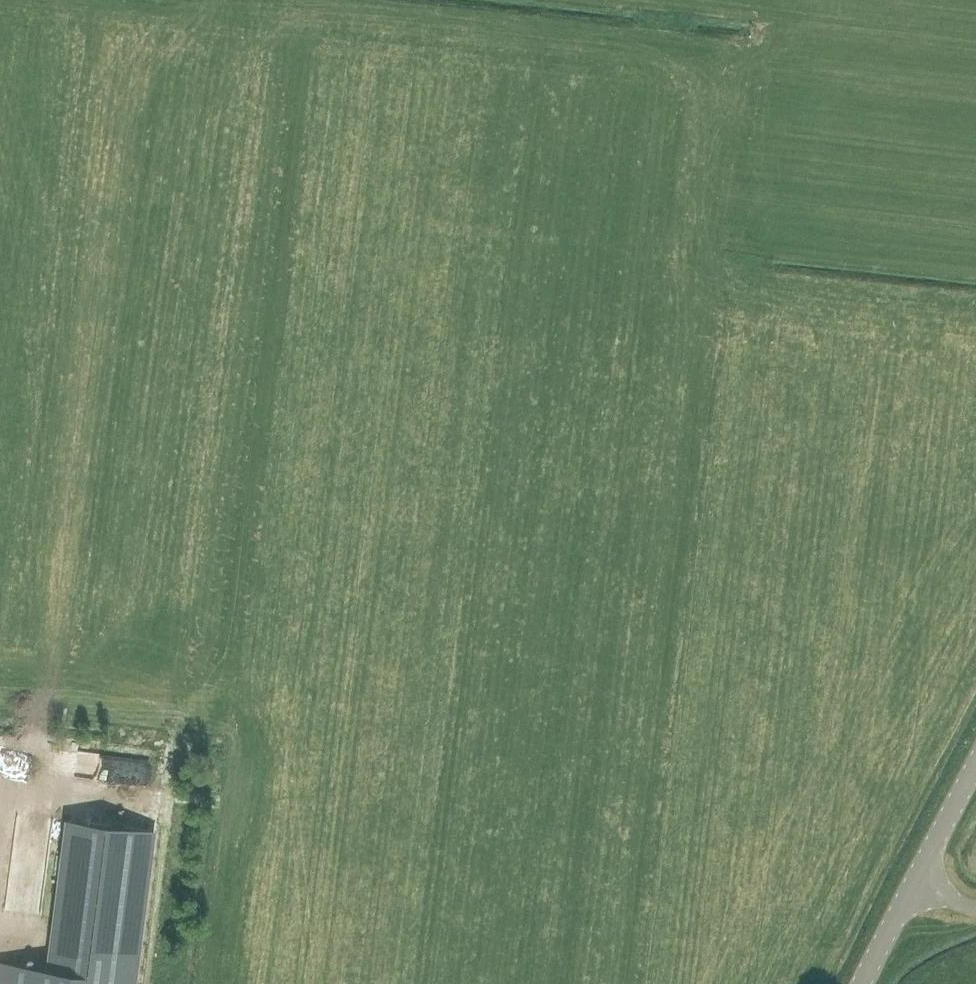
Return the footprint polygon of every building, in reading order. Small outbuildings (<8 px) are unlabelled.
[(151,829),(69,819),(50,969),(0,963),(0,983),(131,983),(151,829)]
